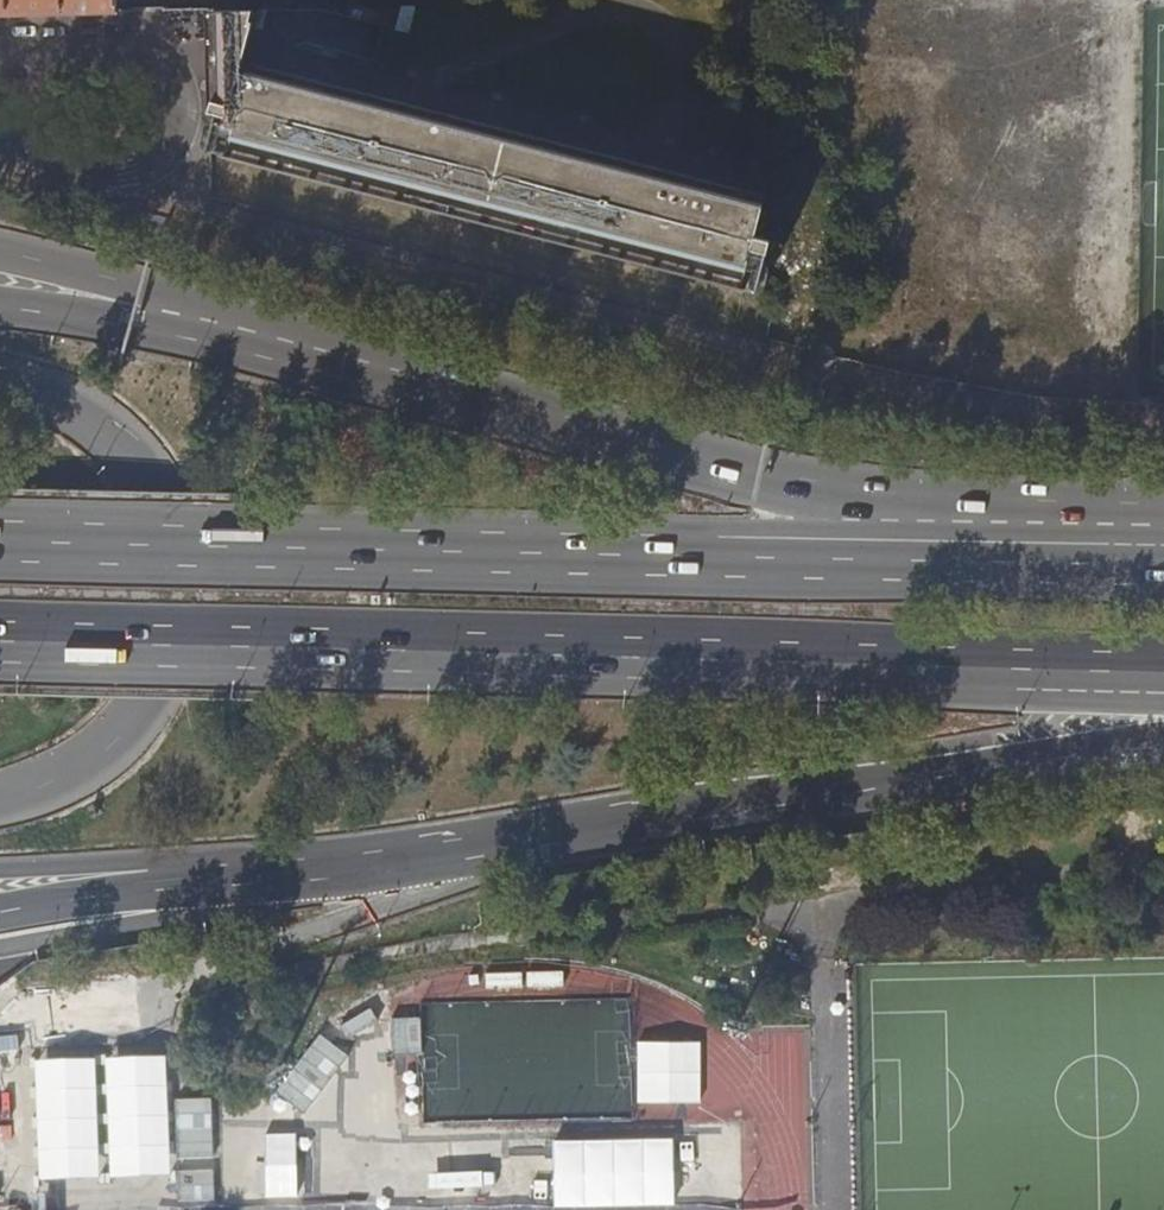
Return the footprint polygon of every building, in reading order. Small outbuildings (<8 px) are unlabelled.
[(9,17),(9,0),(0,0),(0,17),(9,17)] [(120,15),(119,0),(9,0),(9,17),(72,15),(120,15)] [(246,48),(253,21),(250,20),(252,11),(207,12),(208,47),(208,62),(209,111),(216,113),(214,122),(233,127),(226,157),(741,289),(751,249),(766,252),(769,240),(754,236),(760,209),(239,76),(246,48)] [(129,1043),(96,1044),(96,1062),(67,1062),(71,1209),(133,1209),(129,1043)]
